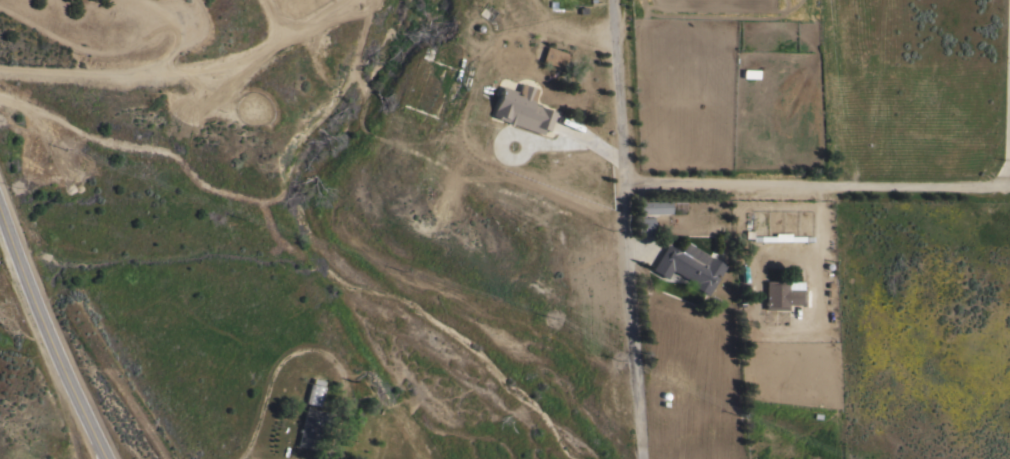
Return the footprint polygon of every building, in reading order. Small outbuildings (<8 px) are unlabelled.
[(568,54),(562,69),(540,61),(545,46),(568,54)] [(548,131),(532,125),(532,124),(514,117),(508,119),(501,117),(501,119),(499,118),(498,119),(492,117),(493,115),(491,115),(502,86),(517,92),(520,84),(536,91),(531,103),(555,112),(548,131)] [(669,213),(643,214),(643,216),(634,216),(634,199),(642,199),(642,201),(669,200),(669,213)] [(635,236),(634,218),(651,217),(652,235),(635,236)] [(759,241),(759,236),(773,236),(773,233),(789,233),(789,235),(804,235),(804,241),(759,241)] [(706,295),(690,285),(692,283),(670,269),(665,279),(650,269),(666,244),(679,252),(685,242),(686,242),(692,245),(691,246),(708,256),(709,256),(724,265),(706,295)] [(802,281),(802,304),(786,304),(786,310),(764,309),(765,280),(787,281),(802,281)] [(309,383),(323,386),(318,406),(304,402),(309,383)] [(299,431),(298,431),(298,428),(300,429),(305,407),(331,413),(326,431),(320,429),(315,450),(296,445),(299,431)]
